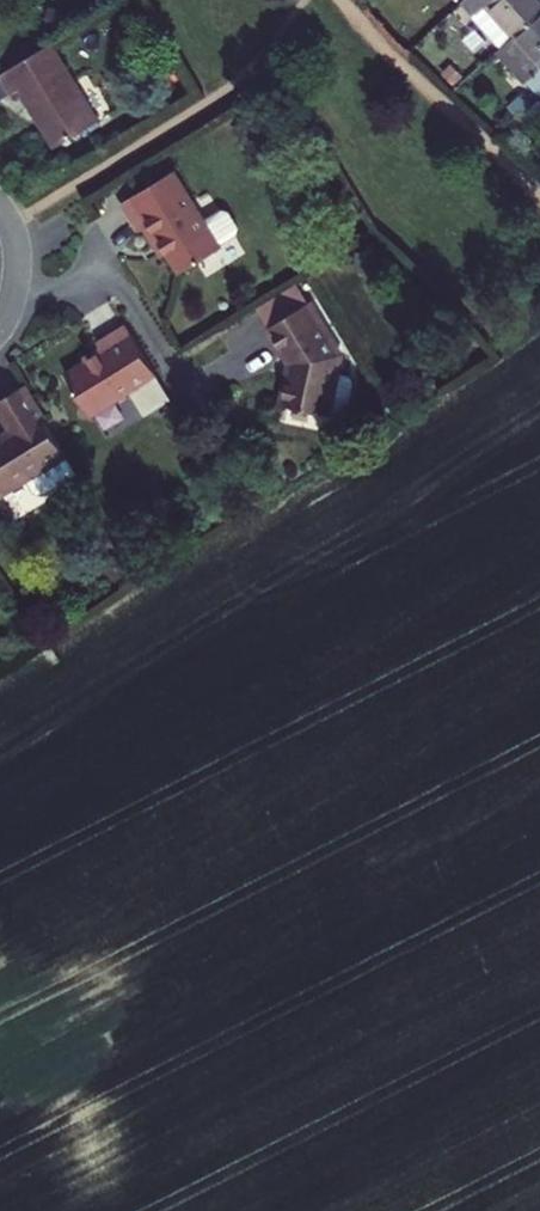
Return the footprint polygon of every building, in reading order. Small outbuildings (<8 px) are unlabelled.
[(503,47),(539,13),(539,0),(464,0),(463,1),(503,47)] [(539,88),(539,13),(503,47),(539,88)] [(54,150),(98,124),(50,46),(0,76),(0,79),(9,96),(20,90),(54,150)] [(167,256),(177,273),(218,249),(173,173),(121,205),(138,233),(142,230),(149,226),(167,256)] [(209,222),(220,240),(237,229),(226,211),(209,222)] [(142,230),(160,260),(167,256),(149,226),(142,230)] [(290,365),(280,407),(325,417),(327,411),(339,414),(345,410),(352,383),(347,376),(335,373),(339,354),(307,304),(268,327),(290,365)] [(101,353),(65,375),(91,417),(130,394),(156,378),(125,327),(95,344),(101,353)] [(175,410),(156,378),(130,394),(144,418),(157,421),(175,410)] [(24,481),(33,495),(40,497),(76,475),(64,456),(23,389),(0,402),(0,413),(12,433),(0,440),(0,496),(24,481)]
